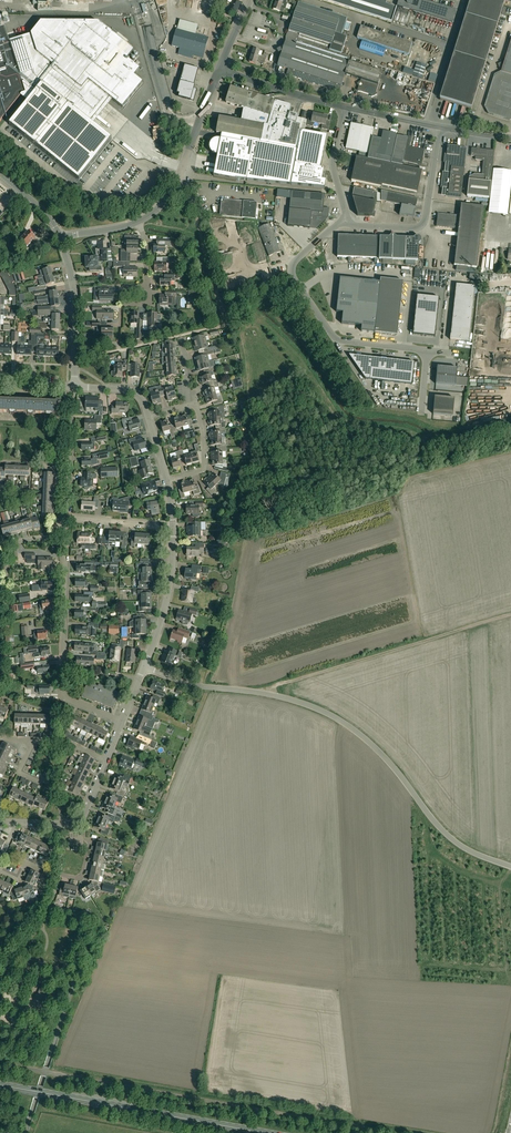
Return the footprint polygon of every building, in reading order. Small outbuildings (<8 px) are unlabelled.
[(234,0),(233,0),(229,9),(236,12),(241,3),(234,0)] [(337,5),(365,14),(392,22),(396,8),(386,5),(387,0),(322,0),(337,5)] [(452,23),(456,10),(423,0),(399,0),(397,6),(452,23)] [(440,99),(471,109),(505,1),(510,3),(510,0),(470,0),(440,99)] [(292,38),(329,50),(341,54),(347,37),(341,35),(347,18),(298,2),(289,31),(286,36),(285,36),(292,38)] [(280,12),(281,8),(283,8),(283,9),(285,10),(286,6),(275,3),(273,9),(280,12)] [(20,96),(27,102),(9,125),(79,181),(111,140),(90,123),(109,98),(122,108),(143,83),(134,76),(140,69),(128,59),(134,51),(99,22),(41,21),(31,34),(32,38),(7,45),(2,28),(0,29),(0,121),(20,96)] [(409,55),(413,43),(361,26),(357,38),(409,55)] [(204,55),(208,38),(176,29),(172,46),(180,49),(178,55),(192,59),(193,56),(203,59),(204,55)] [(285,36),(285,42),(283,49),(280,48),(280,49),(277,50),(279,53),(281,52),(282,52),(277,65),(288,69),(286,75),(339,92),(341,86),(345,75),(349,62),(350,63),(351,57),(341,54),(329,50),(292,38),(285,36)] [(362,40),(359,49),(375,54),(378,46),(362,40)] [(488,114),(509,121),(510,120),(510,40),(501,71),(494,75),(484,107),(488,114)] [(251,56),(258,58),(265,60),(271,62),(271,59),(266,58),(266,57),(261,55),(260,56),(259,55),(260,51),(253,49),(251,56)] [(259,61),(259,62),(264,64),(265,61),(270,62),(271,62),(265,60),(258,58),(251,56),(249,63),(256,65),(257,60),(259,61)] [(345,75),(361,80),(365,68),(350,63),(349,62),(345,75)] [(417,62),(412,76),(421,79),(426,66),(417,62)] [(184,65),(177,94),(181,95),(180,97),(194,101),(197,90),(193,89),(198,69),(184,65)] [(365,68),(361,80),(360,83),(358,84),(359,86),(358,91),(371,95),(372,97),(377,95),(376,93),(382,73),(365,68)] [(295,147),(301,121),(297,120),(298,117),(292,115),(294,109),(291,108),(275,103),(274,96),(262,98),(231,87),(226,103),(233,105),(232,107),(243,110),(241,122),(219,118),(216,133),(280,145),(295,147)] [(318,124),(320,115),(313,114),(312,118),(309,118),(307,125),(314,127),(314,123),(318,124)] [(328,130),(330,122),(326,122),(327,117),(320,115),(318,124),(322,125),(321,129),(328,130)] [(351,124),(346,149),(368,154),(374,128),(351,124)] [(220,139),(219,139),(217,139),(215,139),(214,140),(212,141),(211,142),(210,144),(209,146),(209,148),(209,150),(210,151),(211,153),(213,154),(214,155),(216,156),(224,157),(221,176),(220,175),(214,174),(213,176),(236,181),(236,178),(247,180),(246,181),(324,189),(326,181),(322,181),(324,170),(321,169),(323,156),(321,149),(325,148),(327,137),(304,132),(299,131),(295,147),(280,145),(221,134),(220,139)] [(381,140),(372,138),(368,159),(390,163),(396,134),(383,132),(381,140)] [(422,162),(425,150),(410,147),(412,138),(407,137),(406,138),(397,136),(391,164),(402,166),(403,162),(417,165),(418,161),(422,162)] [(448,172),(443,172),(441,188),(446,189),(445,196),(461,198),(467,148),(446,145),(444,163),(449,163),(448,172)] [(475,174),(469,177),(467,196),(489,198),(494,151),(471,148),(471,156),(475,157),(475,160),(483,161),(482,175),(475,174)] [(356,156),(351,181),(382,187),(382,185),(418,193),(421,175),(422,170),(402,166),(391,164),(390,163),(368,159),(356,156)] [(494,170),(489,214),(507,216),(510,179),(510,172),(494,170)] [(357,216),(375,217),(375,214),(374,213),(377,202),(381,202),(381,194),(354,188),(352,198),(357,216)] [(329,208),(323,208),(324,194),(291,191),(289,209),(311,211),(311,216),(328,217),(329,208)] [(406,215),(408,215),(407,216),(414,214),(415,211),(416,211),(416,208),(418,199),(388,192),(386,202),(401,205),(399,215),(406,217),(406,215)] [(220,216),(255,220),(257,203),(221,199),(220,216)] [(449,214),(438,213),(436,226),(458,229),(454,265),(477,268),(484,207),(461,204),(460,216),(452,215),(452,214),(449,213),(449,214)] [(269,257),(280,252),(270,225),(268,225),(258,229),(269,257)] [(22,246),(24,244),(27,247),(32,241),(34,243),(37,240),(35,239),(35,238),(35,236),(33,235),(31,234),(28,231),(20,240),(18,242),(22,246)] [(338,235),(337,257),(376,259),(377,237),(338,235)] [(138,240),(131,240),(131,236),(124,236),(124,240),(127,240),(127,246),(138,246),(138,240)] [(379,259),(392,259),(393,237),(392,237),(392,239),(391,239),(389,237),(380,237),(379,259)] [(393,237),(392,259),(405,260),(406,238),(396,237),(395,239),(393,239),(393,237)] [(421,238),(406,238),(405,260),(418,261),(419,244),(421,241),(421,238)] [(156,239),(156,244),(154,244),(153,252),(165,252),(165,246),(171,246),(171,239),(156,239)] [(123,251),(120,251),(120,262),(123,262),(129,262),(131,261),(131,260),(129,258),(129,253),(138,253),(138,246),(127,246),(127,250),(123,250),(123,251)] [(86,262),(86,263),(90,262),(91,263),(98,263),(98,262),(108,262),(107,255),(107,249),(101,250),(102,256),(102,257),(86,258),(86,259),(85,260),(85,261),(86,262)] [(162,263),(154,262),(154,271),(166,271),(166,264),(168,264),(169,258),(162,258),(162,263)] [(86,264),(85,265),(85,267),(86,267),(86,268),(90,268),(90,271),(101,271),(101,267),(98,267),(98,263),(91,263),(90,262),(86,263),(86,264)] [(137,277),(137,268),(123,267),(123,277),(137,277)] [(50,268),(40,271),(41,275),(37,276),(38,279),(45,278),(52,275),(50,268)] [(171,282),(174,282),(174,275),(168,275),(168,274),(164,274),(164,278),(160,278),(160,286),(171,286),(171,282)] [(47,285),(55,283),(52,275),(45,278),(38,279),(40,286),(35,287),(36,291),(47,289),(46,285),(47,285)] [(358,302),(360,280),(340,278),(338,300),(358,302)] [(380,282),(360,280),(358,302),(378,305),(379,292),(380,282)] [(378,305),(375,333),(397,335),(403,282),(381,280),(380,282),(379,292),(378,305)] [(455,296),(474,298),(475,287),(456,285),(455,296)] [(99,301),(113,301),(113,292),(109,292),(109,287),(106,287),(106,288),(98,288),(97,293),(99,293),(99,301)] [(57,291),(49,292),(50,296),(46,296),(46,297),(37,298),(37,301),(43,300),(50,299),(58,299),(58,295),(59,294),(58,292),(57,292),(57,291)] [(165,291),(165,296),(160,296),(160,304),(172,305),(172,297),(176,297),(176,291),(165,291)] [(199,303),(196,292),(189,292),(189,296),(194,296),(194,303),(199,303)] [(435,336),(439,298),(417,296),(413,334),(435,336)] [(454,307),(473,309),(474,298),(455,296),(454,307)] [(48,304),(51,304),(51,307),(59,306),(60,305),(60,303),(58,303),(58,299),(50,299),(43,300),(37,301),(37,305),(48,304)] [(338,300),(336,312),(343,313),(342,324),(355,325),(358,302),(338,300)] [(355,325),(362,326),(361,331),(375,333),(378,305),(358,302),(355,325)] [(113,320),(113,310),(101,310),(101,307),(92,307),(92,312),(97,312),(97,320),(113,320)] [(471,320),(473,309),(454,307),(453,318),(471,320)] [(142,321),(138,321),(138,313),(130,313),(130,324),(131,324),(137,324),(137,328),(142,329),(142,321)] [(143,321),(143,331),(147,331),(147,327),(157,327),(157,313),(147,313),(147,321),(143,321)] [(471,320),(453,318),(451,329),(470,331),(471,320)] [(51,330),(59,330),(60,323),(52,322),(51,330)] [(451,329),(450,340),(469,342),(470,331),(451,329)] [(205,336),(192,339),(194,345),(206,342),(205,336)] [(165,352),(175,352),(174,345),(173,345),(173,341),(162,343),(163,352),(162,352),(162,353),(165,352)] [(206,342),(194,345),(195,352),(204,350),(204,353),(207,352),(208,352),(215,350),(217,350),(217,347),(217,346),(208,348),(206,342)] [(52,347),(44,347),(44,354),(43,357),(44,357),(44,356),(51,356),(51,354),(52,347)] [(207,355),(195,359),(196,365),(209,362),(212,361),(210,355),(216,353),(215,350),(208,352),(207,352),(207,355)] [(412,385),(414,362),(348,355),(365,379),(412,385)] [(209,362),(196,365),(198,371),(209,369),(209,372),(220,369),(219,366),(215,367),(214,361),(212,361),(209,362)] [(118,363),(118,366),(114,366),(113,376),(121,377),(122,370),(127,370),(127,364),(118,363)] [(139,378),(140,365),(128,364),(128,371),(131,372),(131,377),(139,378)] [(457,368),(437,366),(436,375),(456,377),(457,368)] [(206,374),(207,376),(200,378),(201,385),(208,383),(209,386),(217,384),(216,380),(212,381),(211,377),(214,375),(212,372),(206,374)] [(436,384),(455,386),(456,377),(436,375),(436,384)] [(217,384),(209,386),(210,389),(203,391),(205,397),(216,394),(214,389),(222,386),(221,383),(217,384)] [(161,389),(163,396),(166,395),(168,401),(172,400),(176,399),(173,386),(161,389)] [(163,396),(161,389),(155,391),(154,388),(149,389),(150,392),(151,398),(150,399),(152,400),(153,404),(157,403),(157,404),(161,403),(159,397),(163,396)] [(216,394),(205,397),(207,404),(214,402),(215,405),(222,403),(220,397),(216,398),(216,394)] [(433,414),(453,416),(454,398),(435,396),(433,414)] [(103,408),(98,408),(99,398),(86,397),(85,408),(95,408),(95,411),(99,411),(99,416),(101,416),(103,416),(103,408)] [(58,415),(59,404),(61,404),(62,401),(57,401),(57,404),(0,401),(0,412),(58,415)] [(116,403),(116,407),(112,406),(112,413),(116,414),(116,412),(128,413),(128,412),(129,412),(129,409),(128,409),(128,403),(116,403)] [(215,412),(209,413),(209,419),(220,419),(224,418),(224,408),(224,405),(215,408),(215,412)] [(186,415),(179,417),(182,427),(188,426),(189,430),(193,429),(191,421),(188,422),(186,415)] [(85,419),(84,429),(96,430),(97,424),(101,424),(101,416),(99,416),(95,416),(95,420),(85,419)] [(175,425),(172,426),(174,434),(178,433),(176,429),(182,427),(179,417),(173,418),(175,425)] [(130,431),(141,428),(140,424),(139,424),(138,420),(132,422),(130,418),(122,421),(124,429),(129,427),(130,431)] [(220,419),(209,419),(209,426),(217,425),(217,429),(225,427),(224,422),(220,422),(220,419)] [(175,437),(174,434),(172,426),(169,427),(167,420),(160,422),(163,433),(167,432),(167,433),(170,433),(171,438),(175,437)] [(144,439),(136,441),(135,438),(129,440),(130,444),(133,444),(135,451),(147,448),(144,439)] [(218,445),(218,449),(226,449),(226,445),(222,445),(221,439),(210,439),(211,446),(218,445)] [(193,464),(199,462),(196,453),(199,452),(197,444),(194,445),(195,451),(190,453),(193,464)] [(211,453),(211,459),(222,458),(222,453),(226,452),(226,449),(218,449),(218,452),(211,453)] [(182,451),(179,452),(181,459),(184,459),(186,466),(193,464),(190,453),(184,455),(182,451)] [(179,452),(168,455),(169,459),(170,458),(173,469),(180,467),(178,460),(181,459),(179,452)] [(136,457),(129,459),(131,465),(133,465),(134,467),(139,466),(136,457)] [(141,463),(143,470),(138,471),(140,480),(150,478),(149,477),(150,476),(149,474),(153,473),(151,469),(152,468),(151,468),(151,466),(151,465),(151,466),(149,460),(141,463)] [(118,477),(118,468),(101,469),(101,478),(118,477)] [(89,487),(91,487),(93,487),(94,478),(90,477),(91,474),(85,473),(85,479),(81,478),(81,487),(84,487),(84,489),(85,489),(89,490),(89,489),(89,487)] [(213,473),(208,478),(216,486),(217,485),(224,486),(226,478),(229,479),(230,475),(221,473),(219,480),(213,473)] [(216,486),(208,478),(203,482),(209,488),(206,490),(212,496),(216,491),(213,488),(216,486)] [(193,480),(186,482),(189,492),(193,491),(194,495),(200,494),(198,486),(195,487),(193,480)] [(147,483),(141,485),(145,496),(148,495),(148,493),(157,490),(155,484),(151,485),(150,481),(147,482),(147,483)] [(184,494),(189,492),(186,482),(180,483),(182,491),(179,491),(181,499),(185,498),(184,494)] [(128,507),(132,507),(133,504),(131,497),(118,500),(118,502),(113,501),(113,511),(124,512),(123,513),(127,513),(128,507)] [(81,511),(94,512),(95,508),(98,508),(99,500),(94,500),(94,503),(82,502),(81,511)] [(158,502),(154,503),(154,500),(145,501),(146,504),(147,504),(148,511),(151,511),(152,515),(159,514),(158,502)] [(203,502),(196,502),(196,505),(186,505),(186,514),(192,514),(192,516),(193,517),(198,517),(199,516),(199,508),(203,508),(203,502)] [(34,529),(31,517),(30,518),(29,515),(26,516),(27,520),(25,520),(28,530),(32,529),(33,530),(34,530),(34,529)] [(22,532),(28,530),(25,520),(21,521),(20,517),(17,518),(19,522),(22,532)] [(33,517),(31,517),(34,529),(40,527),(37,517),(34,518),(33,517)] [(16,534),(22,532),(19,522),(17,518),(15,519),(16,523),(13,523),(16,534)] [(7,525),(10,535),(16,534),(13,523),(9,525),(8,520),(6,521),(7,525)] [(7,525),(6,521),(3,522),(4,526),(1,527),(4,537),(10,535),(7,525)] [(187,530),(188,530),(189,537),(200,536),(200,523),(191,523),(191,527),(187,527),(187,530)] [(105,537),(103,537),(103,544),(111,545),(112,546),(112,547),(113,547),(114,547),(115,547),(116,546),(115,546),(116,543),(116,533),(109,532),(109,538),(105,537)] [(91,534),(83,533),(83,538),(85,538),(84,549),(96,549),(96,545),(91,545),(90,544),(91,534)] [(116,533),(116,543),(120,543),(120,547),(122,548),(122,550),(126,550),(127,542),(123,541),(124,533),(116,533)] [(135,534),(135,540),(131,539),(131,546),(134,546),(134,544),(141,545),(142,535),(135,534)] [(187,548),(187,556),(199,557),(199,552),(203,552),(204,544),(195,544),(195,548),(187,548)] [(38,558),(38,566),(38,570),(44,570),(44,566),(52,566),(52,558),(38,558)] [(77,566),(76,566),(76,569),(77,569),(77,572),(81,572),(81,573),(86,573),(95,573),(96,562),(85,562),(85,565),(77,565),(77,566)] [(112,563),(110,563),(110,566),(111,566),(111,573),(117,573),(118,567),(119,563),(114,563),(112,563)] [(141,575),(151,575),(151,568),(144,568),(144,564),(136,564),(136,568),(141,568),(141,575)] [(190,580),(196,580),(197,573),(200,574),(200,567),(192,566),(191,570),(186,569),(185,578),(191,578),(190,580)] [(141,575),(137,575),(138,579),(139,579),(139,586),(138,586),(138,589),(149,589),(149,583),(151,583),(151,575),(141,575)] [(87,580),(76,580),(76,587),(84,587),(84,588),(87,588),(87,586),(87,580)] [(52,591),(52,582),(41,582),(41,586),(34,586),(34,591),(41,591),(52,591)] [(182,594),(183,594),(182,601),(191,603),(193,592),(198,592),(199,588),(191,587),(190,591),(183,590),(182,594)] [(141,598),(141,601),(151,601),(151,594),(146,594),(146,591),(137,591),(137,594),(139,594),(139,598),(141,598)] [(84,595),(75,595),(75,602),(91,603),(91,593),(84,593),(84,595)] [(20,603),(31,601),(30,594),(19,595),(20,603)] [(42,604),(39,604),(40,609),(43,608),(43,611),(52,609),(52,608),(51,601),(42,602),(42,604)] [(141,601),(139,601),(139,612),(146,612),(146,609),(151,609),(151,601),(141,601)] [(23,611),(22,605),(12,606),(13,613),(23,611)] [(182,623),(184,625),(185,625),(186,625),(187,622),(190,623),(192,615),(196,616),(198,611),(190,608),(184,608),(183,612),(179,610),(176,619),(177,619),(177,621),(178,622),(179,620),(181,621),(182,623)] [(136,628),(147,628),(147,621),(146,620),(146,617),(140,616),(133,616),(133,620),(133,621),(129,624),(129,628),(136,628)] [(119,626),(109,625),(109,635),(119,635),(119,626)] [(86,635),(90,635),(90,637),(95,637),(95,629),(89,628),(89,627),(87,627),(84,627),(85,626),(82,626),(81,627),(76,627),(75,635),(81,635),(81,637),(84,638),(85,635),(86,635)] [(147,637),(147,628),(136,628),(136,635),(132,635),(132,639),(139,639),(140,639),(141,638),(147,637)] [(172,634),(170,638),(178,641),(177,642),(181,643),(183,638),(187,639),(190,632),(182,629),(179,628),(177,632),(173,631),(172,634)] [(46,637),(47,637),(47,635),(46,635),(46,631),(34,632),(34,641),(38,641),(38,639),(46,638),(46,637)] [(75,644),(73,644),(73,646),(75,647),(75,651),(91,652),(91,655),(97,656),(106,656),(106,653),(97,652),(97,651),(97,644),(75,643),(75,644)] [(112,647),(111,647),(109,660),(111,660),(118,661),(119,653),(120,648),(119,648),(119,647),(120,645),(119,645),(112,644),(112,647)] [(37,650),(37,647),(27,648),(28,654),(35,653),(35,654),(34,655),(35,658),(39,657),(41,656),(41,657),(45,656),(50,655),(49,647),(40,649),(40,650),(37,650)] [(161,662),(170,666),(174,655),(179,657),(181,653),(169,648),(168,652),(165,651),(161,662)] [(126,662),(134,663),(136,650),(127,650),(126,662)] [(94,659),(77,658),(76,665),(90,666),(94,667),(94,659)] [(37,666),(38,674),(40,674),(45,674),(45,673),(49,673),(49,665),(37,666)] [(153,681),(150,688),(157,691),(156,694),(163,697),(165,693),(162,692),(165,685),(153,681)] [(94,702),(95,701),(113,709),(120,693),(99,684),(98,686),(88,682),(81,697),(94,702)] [(44,694),(49,694),(49,693),(50,692),(50,691),(49,690),(49,686),(40,686),(40,687),(37,687),(37,693),(39,693),(39,695),(44,695),(44,694)] [(144,703),(153,707),(155,703),(158,704),(160,698),(153,695),(152,698),(147,696),(144,703)] [(144,703),(142,710),(146,712),(145,715),(153,718),(155,712),(152,711),(153,707),(144,703)] [(3,708),(0,714),(0,717),(5,719),(8,711),(3,708)] [(144,718),(139,716),(136,723),(146,726),(152,729),(155,723),(157,723),(159,722),(159,721),(153,718),(145,715),(144,718)] [(76,727),(80,719),(74,716),(70,725),(76,727)] [(85,722),(80,719),(76,727),(81,730),(85,722)] [(81,730),(87,733),(91,725),(85,722),(81,730)] [(139,735),(145,737),(152,740),(150,736),(152,729),(146,726),(136,723),(134,729),(140,732),(139,735)] [(87,733),(93,736),(97,727),(91,725),(87,733)] [(93,736),(99,739),(103,730),(97,727),(93,736)] [(103,730),(99,739),(104,741),(108,733),(103,730)] [(131,737),(126,747),(132,749),(133,747),(139,749),(141,744),(155,750),(157,743),(152,740),(145,737),(143,742),(131,737)] [(0,748),(0,749),(10,753),(11,750),(15,752),(17,749),(3,742),(0,748)] [(11,761),(12,759),(8,757),(10,753),(0,749),(0,756),(7,759),(11,761)] [(85,755),(84,759),(80,757),(79,759),(82,761),(92,766),(95,760),(85,755)] [(4,766),(6,762),(9,764),(11,761),(7,759),(0,756),(0,764),(4,766)] [(134,761),(123,756),(118,766),(126,769),(127,767),(131,769),(133,764),(142,767),(145,761),(137,758),(136,761),(134,760),(134,761)] [(89,772),(92,766),(82,761),(79,759),(77,762),(81,764),(79,767),(89,772)] [(73,771),(76,773),(86,778),(89,772),(79,767),(78,771),(74,769),(73,771)] [(76,773),(73,771),(72,774),(75,776),(74,779),(83,784),(86,778),(76,773)] [(115,775),(113,782),(123,786),(127,788),(131,778),(124,775),(123,779),(115,775)] [(80,790),(83,784),(74,779),(72,782),(68,781),(67,783),(71,785),(80,790)] [(116,795),(123,798),(126,792),(122,790),(123,786),(113,782),(110,788),(118,792),(116,795)] [(68,791),(77,796),(80,790),(71,785),(67,783),(66,786),(69,788),(68,791)] [(9,796),(15,799),(19,791),(13,788),(9,796)] [(19,791),(15,799),(20,802),(24,794),(19,791)] [(20,802),(26,805),(30,796),(24,794),(20,802)] [(107,795),(105,801),(115,806),(117,802),(121,804),(123,798),(122,797),(116,795),(115,798),(107,795)] [(26,805),(32,808),(37,797),(36,799),(30,796),(26,805)] [(33,806),(39,808),(43,800),(37,797),(32,808),(33,806)] [(48,803),(43,800),(39,808),(44,811),(48,803)] [(108,814),(115,817),(121,819),(122,816),(117,813),(118,811),(114,809),(115,806),(105,801),(102,808),(105,809),(104,812),(108,814)] [(99,814),(97,821),(107,825),(109,821),(113,823),(114,820),(120,822),(121,819),(115,817),(108,814),(107,817),(99,814)] [(107,825),(97,821),(94,827),(102,830),(100,833),(107,836),(110,830),(106,828),(107,825)] [(22,834),(22,836),(18,834),(15,840),(16,840),(15,843),(18,844),(18,843),(19,844),(18,846),(23,848),(24,846),(28,837),(22,834)] [(34,840),(28,837),(24,846),(30,849),(34,840)] [(4,856),(9,846),(5,844),(5,842),(0,840),(0,854),(4,856)] [(34,840),(30,849),(35,851),(40,842),(34,840)] [(96,848),(94,847),(93,850),(95,851),(96,849),(105,851),(107,845),(105,845),(106,841),(98,840),(97,843),(96,848)] [(45,845),(40,842),(35,851),(41,854),(45,845)] [(41,854),(40,856),(43,858),(45,856),(47,857),(52,847),(50,846),(51,845),(46,843),(45,845),(41,854)] [(96,849),(95,851),(94,855),(104,858),(105,851),(96,849)] [(44,859),(35,855),(36,853),(33,851),(30,858),(42,864),(44,859)] [(93,860),(91,859),(90,863),(93,863),(93,861),(103,864),(104,858),(94,855),(93,860)] [(92,868),(101,870),(103,864),(93,861),(93,863),(92,868)] [(91,872),(88,872),(88,875),(90,876),(90,874),(100,876),(101,870),(92,868),(91,872)] [(37,881),(40,875),(31,870),(29,875),(27,874),(25,877),(27,878),(28,876),(29,877),(37,881)] [(98,883),(100,876),(90,874),(90,876),(89,880),(92,881),(98,882),(98,883)] [(34,887),(37,881),(29,877),(28,876),(27,878),(25,882),(28,884),(34,886),(34,887)] [(7,884),(3,892),(9,895),(12,889),(13,886),(9,884),(10,882),(7,881),(5,883),(7,884)] [(98,883),(98,882),(92,881),(91,884),(86,887),(91,896),(100,890),(98,885),(98,883)] [(78,887),(73,886),(74,884),(70,883),(70,885),(71,886),(71,890),(69,895),(69,897),(69,898),(70,898),(70,899),(72,899),(74,899),(75,899),(76,897),(77,890),(78,887)] [(27,886),(21,888),(22,892),(24,898),(25,901),(36,898),(33,889),(34,886),(28,884),(27,886)] [(69,895),(71,890),(71,886),(70,885),(65,884),(64,888),(61,887),(59,895),(63,896),(64,897),(68,898),(68,897),(69,897),(69,895)] [(114,895),(116,888),(104,885),(102,893),(114,895)] [(80,891),(77,890),(76,897),(79,897),(82,895),(85,899),(91,896),(86,887),(80,891)] [(9,895),(12,896),(13,901),(24,898),(22,892),(21,888),(14,890),(12,889),(9,895)] [(38,979),(47,983),(50,977),(40,973),(38,979)] [(40,989),(38,995),(53,1001),(55,994),(40,989)]
